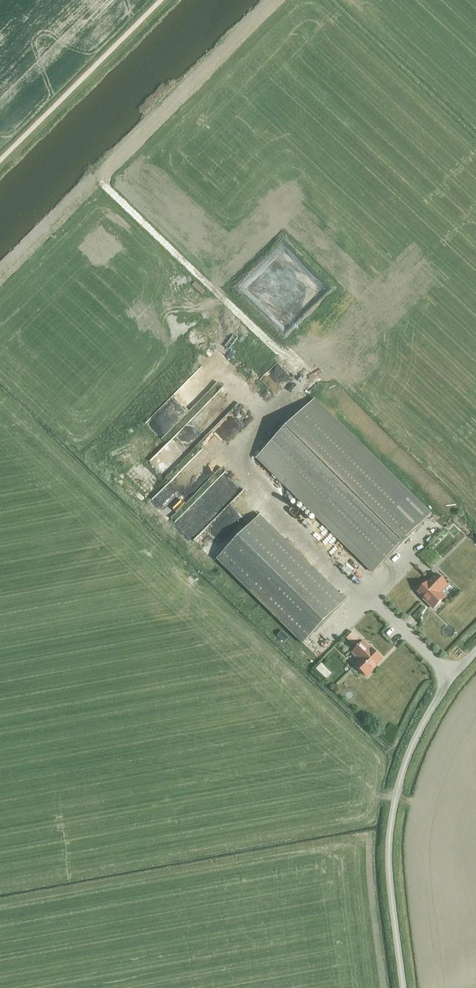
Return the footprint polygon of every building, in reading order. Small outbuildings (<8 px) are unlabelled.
[(283,242),(237,288),(284,335),(330,288),(283,242)] [(213,414),(239,387),(227,375),(225,375),(223,383),(185,423),(190,427),(188,434),(176,431),(154,454),(166,466),(167,466),(170,456),(163,450),(176,453),(180,448),(202,425),(206,421),(208,413),(213,414)] [(257,457),(374,573),(431,515),(314,400),(257,457)] [(240,419),(244,415),(236,406),(232,410),(240,419)] [(157,490),(170,507),(221,471),(208,453),(157,490)] [(217,559),(303,644),(346,601),(260,516),(217,559)] [(423,599),(433,609),(445,597),(440,592),(447,585),(436,574),(418,592),(424,598),(423,599)] [(347,638),(363,639),(363,628),(348,627),(347,638)] [(361,671),(367,676),(377,666),(376,665),(382,659),(364,641),(352,653),(360,660),(355,665),(356,666),(354,667),(360,672),(361,671)]
